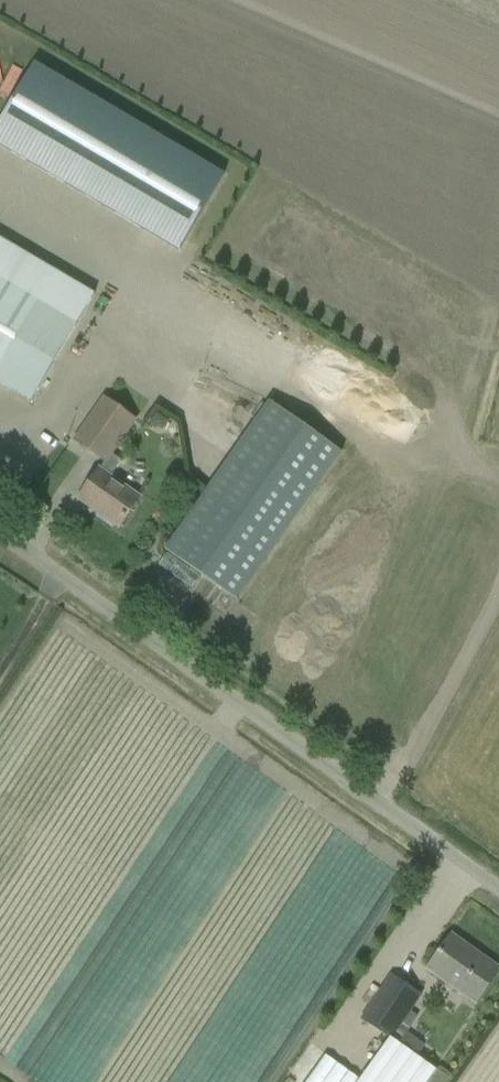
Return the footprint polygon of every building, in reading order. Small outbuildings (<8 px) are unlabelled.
[(179,251),(181,248),(223,176),(34,64),(0,121),(0,146),(179,251)] [(31,402),(94,296),(56,274),(37,304),(0,282),(0,384),(31,402)] [(118,529),(130,511),(140,497),(111,477),(122,462),(111,454),(134,421),(102,399),(73,440),(104,462),(100,469),(99,469),(78,500),(95,512),(96,511),(101,515),(100,516),(118,529)] [(237,601),(249,583),(341,453),(270,402),(177,532),(165,550),(237,601)] [(498,970),(477,955),(474,958),(449,940),(427,969),(475,1003),(498,970)] [(409,1013),(420,996),(391,976),(361,1020),(389,1038),(390,1040),(392,1037),(400,1042),(416,1017),(409,1013)] [(306,1081),(446,1081),(448,1079),(398,1045),(390,1040),(389,1038),(359,1080),(325,1056),(306,1081)]
